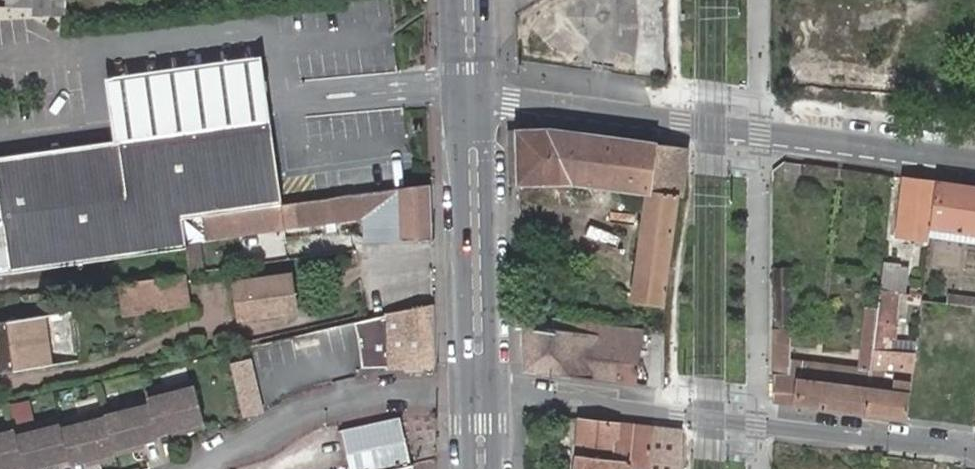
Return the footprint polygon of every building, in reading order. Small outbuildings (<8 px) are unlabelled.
[(8,7),(34,7),(54,8),(54,16),(59,16),(60,0),(8,0),(8,7)] [(112,140),(268,119),(260,56),(105,75),(104,77),(112,140)] [(281,204),(269,127),(268,119),(112,140),(0,154),(0,240),(213,212),(250,208),(281,204)] [(514,130),(515,184),(571,183),(578,133),(548,129),(514,130)] [(654,144),(578,133),(571,183),(647,193),(647,192),(654,144)] [(684,148),(654,144),(647,192),(676,196),(677,194),(679,194),(684,148)] [(934,182),(903,178),(897,236),(927,240),(927,237),(928,227),(934,182)] [(934,182),(928,227),(974,233),(974,188),(934,182)] [(429,239),(427,185),(417,187),(299,202),(281,204),(250,208),(253,233),(363,219),(366,242),(383,242),(429,239)] [(647,193),(631,304),(660,308),(676,196),(647,192),(647,193)] [(213,212),(0,240),(0,272),(4,271),(217,244),(213,212)] [(928,227),(927,237),(974,242),(974,233),(928,227)] [(237,317),(293,311),(289,274),(266,277),(266,266),(242,269),(242,277),(232,278),(237,317)] [(882,292),(904,294),(907,269),(885,266),(882,292)] [(910,286),(909,294),(919,296),(921,288),(910,286)] [(879,291),(878,300),(891,301),(891,298),(904,299),(904,294),(882,292),(879,291)] [(919,296),(909,294),(908,304),(918,305),(919,296)] [(432,366),(431,305),(363,319),(354,322),(359,344),(360,367),(389,367),(432,366)] [(877,310),(866,308),(864,329),(875,330),(877,310)] [(38,367),(31,315),(0,319),(0,372),(38,367)] [(519,325),(520,371),(591,381),(591,378),(615,381),(635,384),(642,327),(555,318),(553,330),(519,325)] [(875,330),(864,329),(859,372),(870,373),(872,358),(873,353),(874,341),(875,330)] [(791,330),(773,330),(774,403),(866,415),(870,373),(859,372),(791,364),(791,330)] [(885,342),(874,341),(873,353),(884,354),(885,342)] [(238,413),(265,410),(258,354),(231,357),(238,413)] [(872,358),(870,373),(866,415),(907,420),(907,414),(911,385),(913,362),(872,358)] [(23,468),(26,468),(51,463),(71,459),(74,467),(89,463),(111,458),(117,456),(116,452),(144,446),(160,442),(159,434),(171,431),(186,427),(187,432),(207,427),(197,383),(148,395),(148,398),(102,408),(104,415),(63,425),(61,420),(13,430),(12,428),(0,431),(0,468),(18,468),(23,468)] [(410,465),(408,454),(405,441),(399,414),(343,426),(352,468),(390,468),(410,465)] [(577,420),(572,468),(677,468),(681,432),(577,420)] [(186,427),(171,431),(172,436),(187,432),(186,427)] [(405,441),(408,454),(415,452),(413,439),(405,441)] [(144,446),(116,452),(117,456),(144,450),(144,446)] [(118,460),(117,456),(111,458),(89,463),(90,467),(118,460)]
